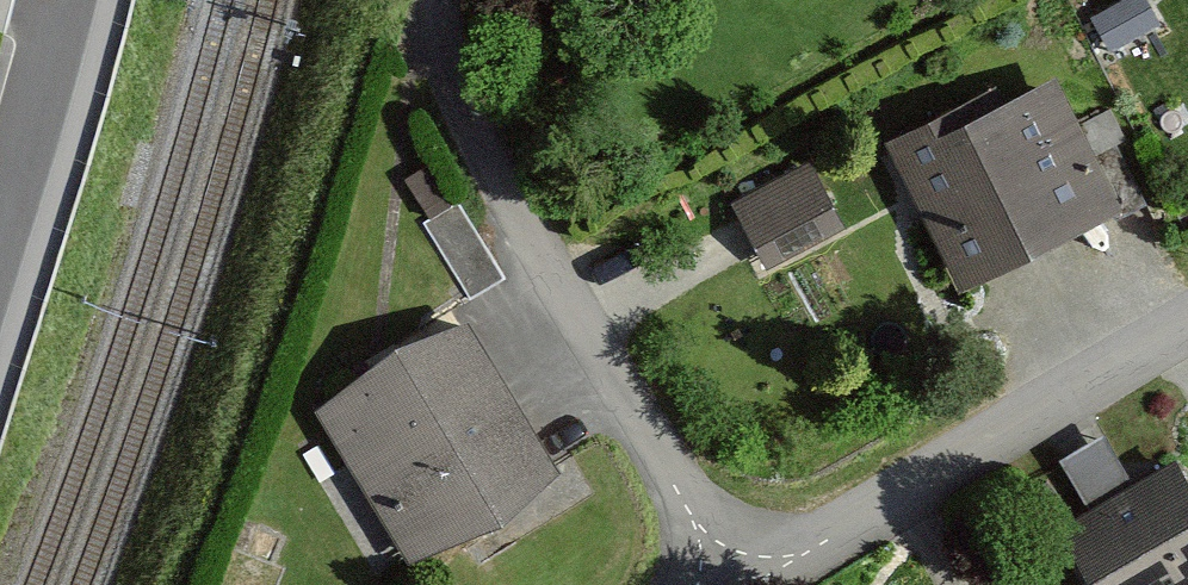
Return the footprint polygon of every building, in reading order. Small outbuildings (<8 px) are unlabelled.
[(1056,58),(888,140),(969,289),(1152,206),(1056,58)] [(821,150),(733,199),(770,266),(859,218),(821,150)] [(464,189),(418,217),(466,296),(512,269),(464,189)] [(466,296),(311,404),(414,561),(567,463),(466,296)] [(1061,529),(1096,584),(1187,584),(1187,466),(1183,458),(1143,469),(1114,424),(1065,455),(1097,507),(1061,529)]
